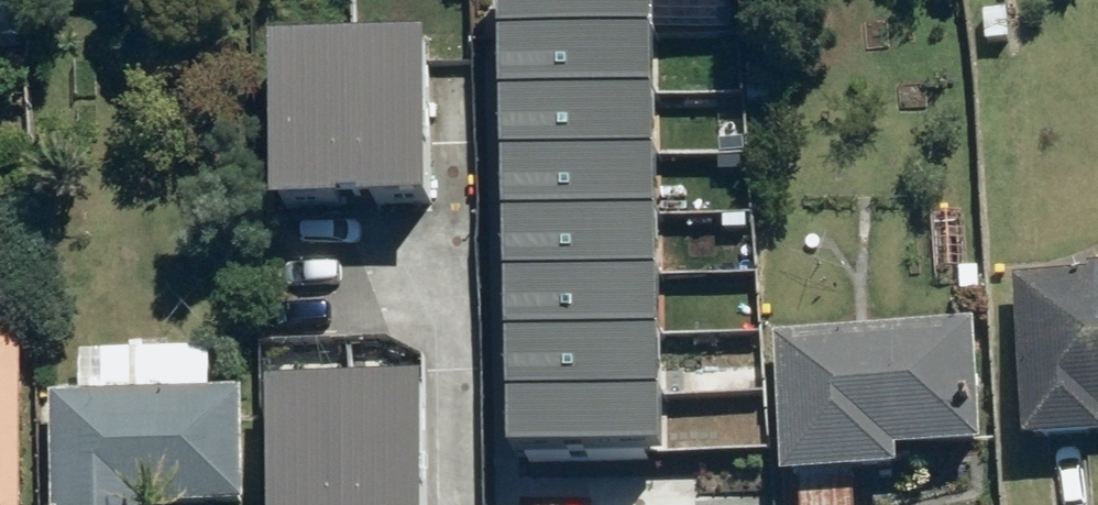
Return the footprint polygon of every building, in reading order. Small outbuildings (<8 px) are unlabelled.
[(496,19),(648,18),(648,0),(495,0),(496,19)] [(648,18),(496,19),(496,79),(651,77),(650,18),(648,18)] [(272,23),(277,197),(411,194),(406,19),(272,23)] [(651,138),(651,77),(496,79),(497,139),(651,138)] [(651,138),(497,139),(497,202),(652,201),(651,138)] [(652,201),(497,202),(498,261),(653,260),(653,201),(652,201)] [(653,260),(498,261),(498,321),(655,319),(654,260),(653,260)] [(1020,278),(1032,444),(1097,439),(1097,267),(1095,267),(1095,273),(1020,278)] [(655,376),(655,319),(498,321),(499,378),(655,376)] [(982,323),(779,336),(789,480),(908,472),(907,453),(990,448),(982,323)] [(29,336),(0,336),(0,504),(30,504),(29,336)] [(271,504),(406,504),(402,365),(267,368),(271,504)] [(655,376),(499,378),(499,436),(657,435),(656,376),(655,376)] [(57,396),(60,504),(254,504),(251,391),(57,396)]
